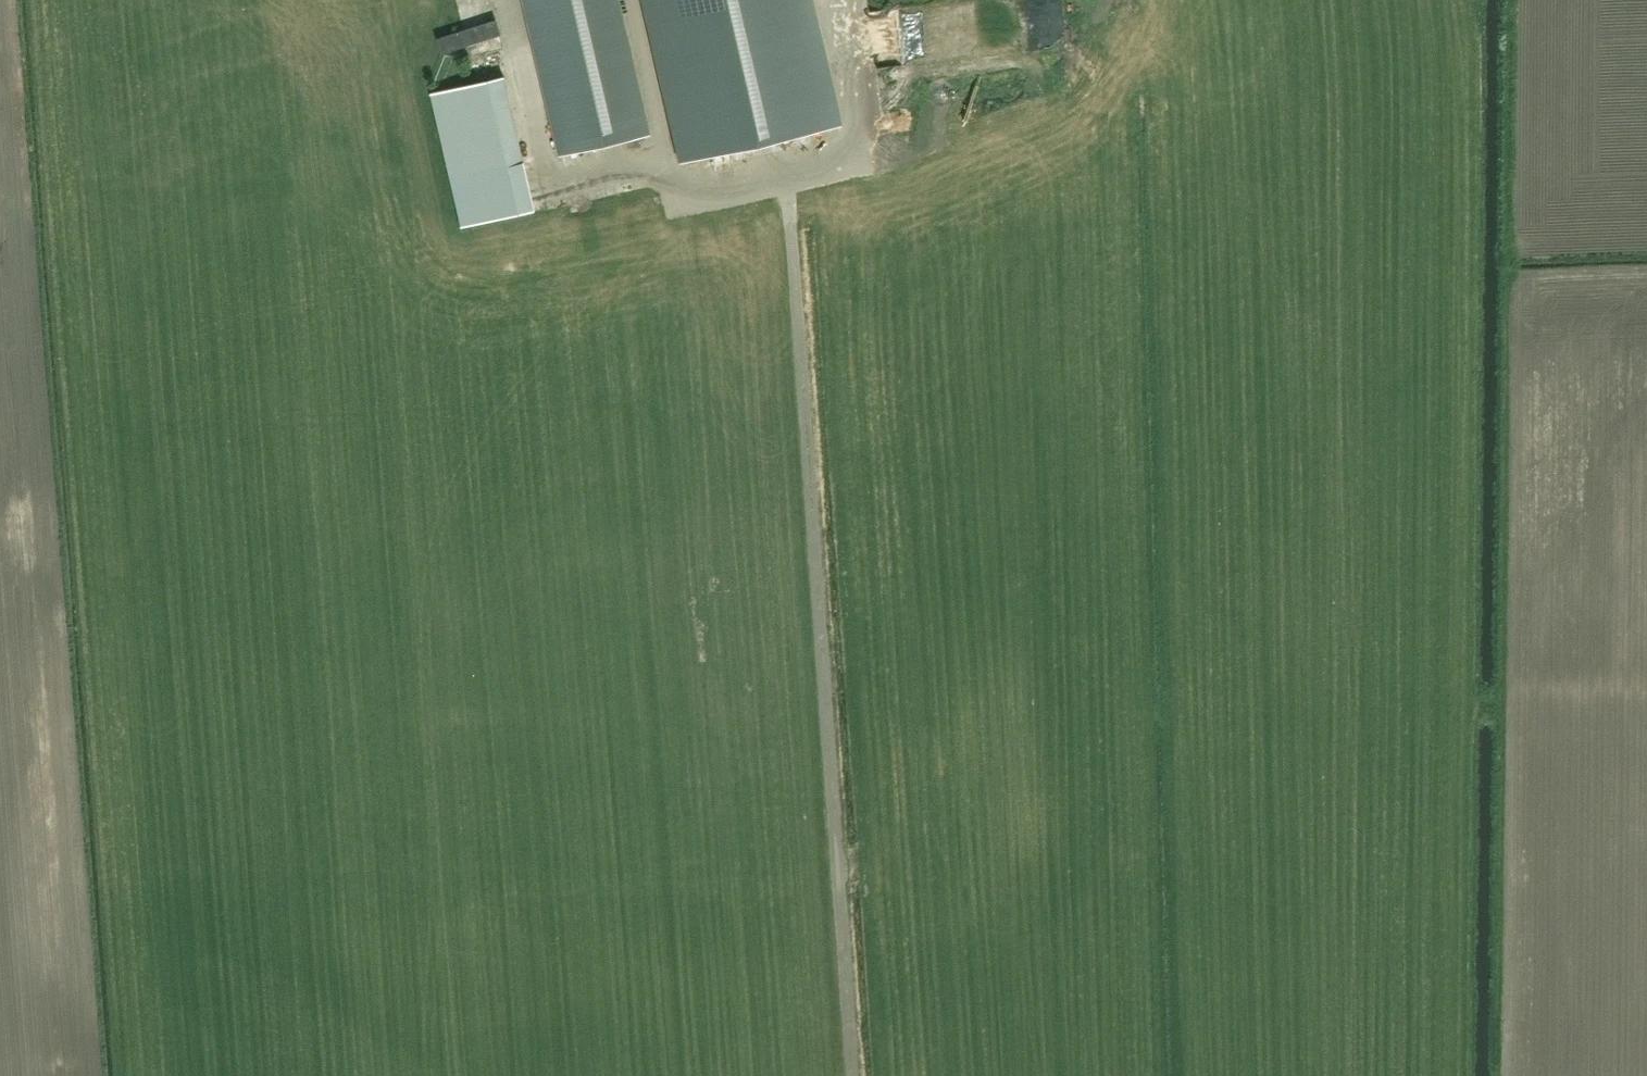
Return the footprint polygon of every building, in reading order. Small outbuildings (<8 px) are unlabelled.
[(564,154),(650,133),(618,0),(527,0),(564,154)] [(535,210),(504,78),(432,94),(463,227),(535,210)] [(732,148),(719,150),(723,178),(736,176),(732,148)]
